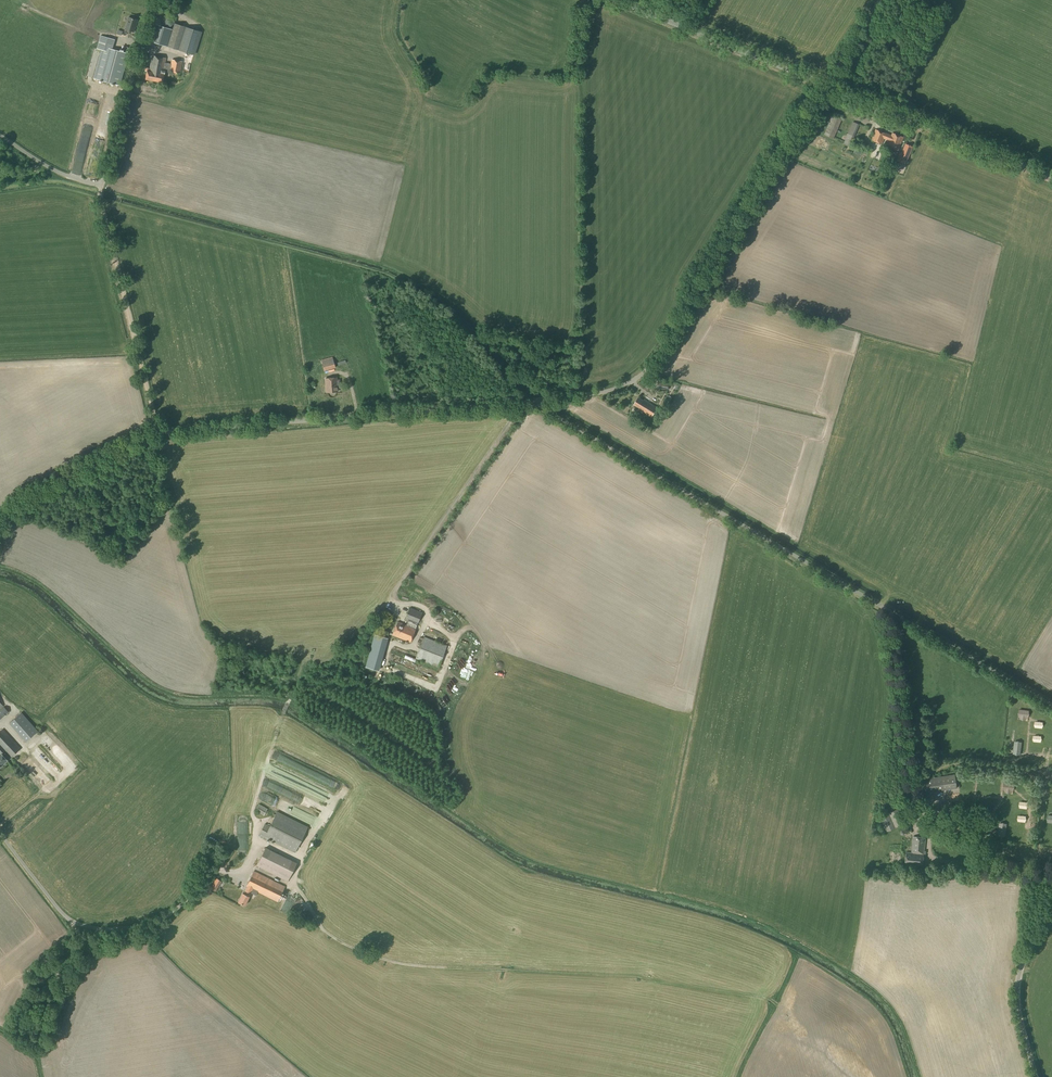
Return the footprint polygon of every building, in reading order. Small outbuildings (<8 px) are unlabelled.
[(134,32),(137,20),(129,17),(125,30),(134,32)] [(156,24),(151,41),(194,55),(201,32),(175,24),(173,29),(156,24)] [(120,86),(128,54),(112,49),(114,40),(105,37),(100,36),(97,49),(101,50),(93,78),(120,86)] [(171,64),(165,63),(166,58),(152,56),(149,71),(147,71),(145,79),(163,83),(165,71),(180,74),(183,61),(172,59),(171,64)] [(834,139),(842,119),(833,115),(824,135),(834,139)] [(850,146),(859,124),(853,122),(844,144),(850,146)] [(891,136),(876,129),(872,140),(882,144),(884,138),(890,140),(887,146),(898,151),(904,137),(893,133),(891,136)] [(900,159),(906,162),(910,153),(912,147),(906,144),(904,150),(902,153),(900,159)] [(324,371),(335,368),(333,357),(321,360),(324,371)] [(337,380),(337,378),(325,379),(326,392),(338,392),(337,388),(341,388),(340,380),(337,380)] [(668,390),(670,383),(658,381),(657,388),(668,390)] [(644,401),(638,397),(634,405),(639,408),(639,409),(652,417),(657,408),(644,400),(644,401)] [(410,642),(422,613),(410,608),(405,619),(408,620),(406,625),(397,622),(392,635),(410,642)] [(378,670),(387,638),(374,635),(366,667),(378,670)] [(438,667),(447,646),(424,637),(416,658),(438,667)] [(491,662),(493,659),(491,657),(488,656),(489,654),(482,645),(480,650),(476,649),(471,662),(469,662),(468,666),(466,667),(468,669),(467,672),(472,674),(474,672),(476,666),(482,668),(484,667),(483,669),(487,674),(491,670),(493,666),(489,664),(491,662)] [(462,653),(464,649),(460,647),(459,650),(462,651),(460,655),(469,660),(471,657),(462,653)] [(497,663),(492,681),(498,683),(499,680),(504,681),(508,667),(497,663)] [(429,674),(430,668),(421,666),(420,672),(429,674)] [(475,674),(485,679),(488,674),(478,669),(475,674)] [(472,687),(472,688),(476,690),(475,693),(481,695),(483,691),(472,687)] [(9,712),(4,707),(0,710),(0,720),(9,712)] [(26,741),(38,731),(21,713),(10,723),(26,741)] [(2,729),(0,731),(0,767),(7,760),(1,753),(4,750),(11,757),(20,748),(12,740),(13,739),(12,738),(11,739),(2,729)] [(45,767),(53,762),(46,750),(38,755),(45,767)] [(922,793),(957,788),(955,775),(920,780),(922,793)] [(264,815),(267,809),(259,805),(255,810),(264,815)] [(887,831),(904,824),(897,809),(881,816),(887,831)] [(277,812),(270,826),(265,824),(259,835),(295,852),(308,827),(277,812)] [(923,867),(926,838),(913,836),(912,853),(906,852),(905,865),(923,867)] [(288,881),(297,863),(265,848),(256,866),(288,881)] [(202,878),(207,871),(201,867),(196,874),(202,878)] [(278,902),(285,887),(254,871),(246,886),(247,887),(244,894),(243,893),(238,902),(245,905),(249,897),(249,896),(251,893),(256,896),(258,892),(278,902)] [(216,878),(210,889),(215,892),(221,881),(216,878)]
